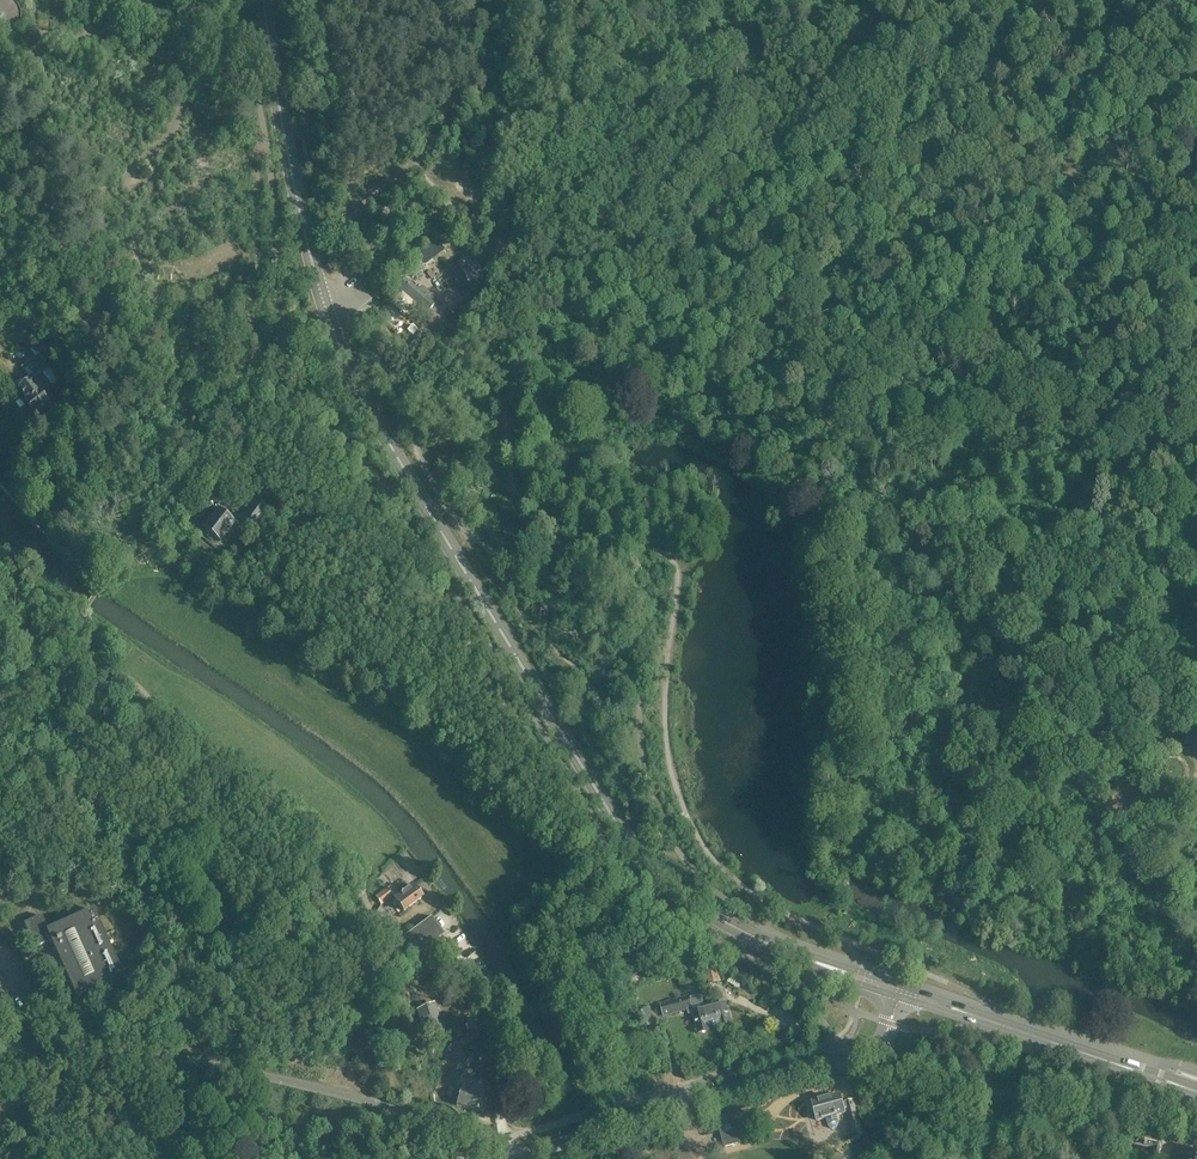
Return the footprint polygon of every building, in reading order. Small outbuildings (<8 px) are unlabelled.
[(459,267),(450,271),(459,289),(477,280),(478,282),(483,279),(475,262),(470,264),(468,259),(458,264),(459,267)] [(422,285),(421,287),(416,282),(414,285),(405,276),(396,287),(401,291),(400,291),(428,316),(441,301),(432,293),(431,294),(422,285)] [(31,380),(20,388),(28,400),(27,401),(35,412),(47,402),(34,385),(39,381),(37,378),(41,375),(39,373),(48,366),(39,355),(22,368),(31,380)] [(58,389),(60,394),(67,390),(65,386),(58,389)] [(255,522),(260,526),(264,521),(272,527),(278,519),(271,513),(270,514),(264,510),(266,508),(258,501),(245,518),(253,524),(255,522)] [(217,511),(204,527),(220,540),(234,523),(224,516),(228,512),(221,507),(218,511),(217,511)] [(394,899),(404,911),(422,898),(413,885),(394,899)] [(377,896),(382,903),(393,895),(388,888),(377,896)] [(48,930),(42,916),(24,924),(35,948),(51,941),(77,999),(124,978),(93,910),(48,930)] [(406,937),(418,953),(443,934),(431,918),(406,937)] [(394,936),(399,942),(405,937),(401,932),(394,936)] [(706,969),(710,984),(720,981),(716,967),(706,969)] [(687,988),(685,980),(673,983),(675,991),(687,988)] [(710,1029),(703,1005),(700,995),(690,998),(689,996),(659,1004),(662,1017),(687,1010),(688,1014),(692,1013),(693,1017),(694,1016),(698,1032),(710,1029)] [(714,1002),(721,1026),(732,1023),(726,1002),(721,1003),(721,1000),(714,1002)] [(417,1009),(430,1043),(447,1036),(435,1002),(417,1009)] [(714,1002),(703,1005),(710,1029),(721,1026),(714,1002)] [(485,1097),(488,1084),(488,1083),(474,1079),(473,1080),(465,1078),(461,1090),(456,1105),(483,1113),(488,1097),(485,1097)] [(826,1118),(828,1127),(830,1129),(832,1130),(837,1128),(838,1127),(839,1124),(837,1116),(845,1113),(840,1095),(813,1103),(818,1121),(826,1118)] [(846,1109),(852,1132),(862,1130),(855,1106),(846,1109)] [(725,1146),(742,1142),(736,1121),(719,1125),(725,1146)] [(1139,1138),(1140,1137),(1131,1134),(1126,1153),(1153,1158),(1156,1158),(1160,1143),(1139,1138)]
